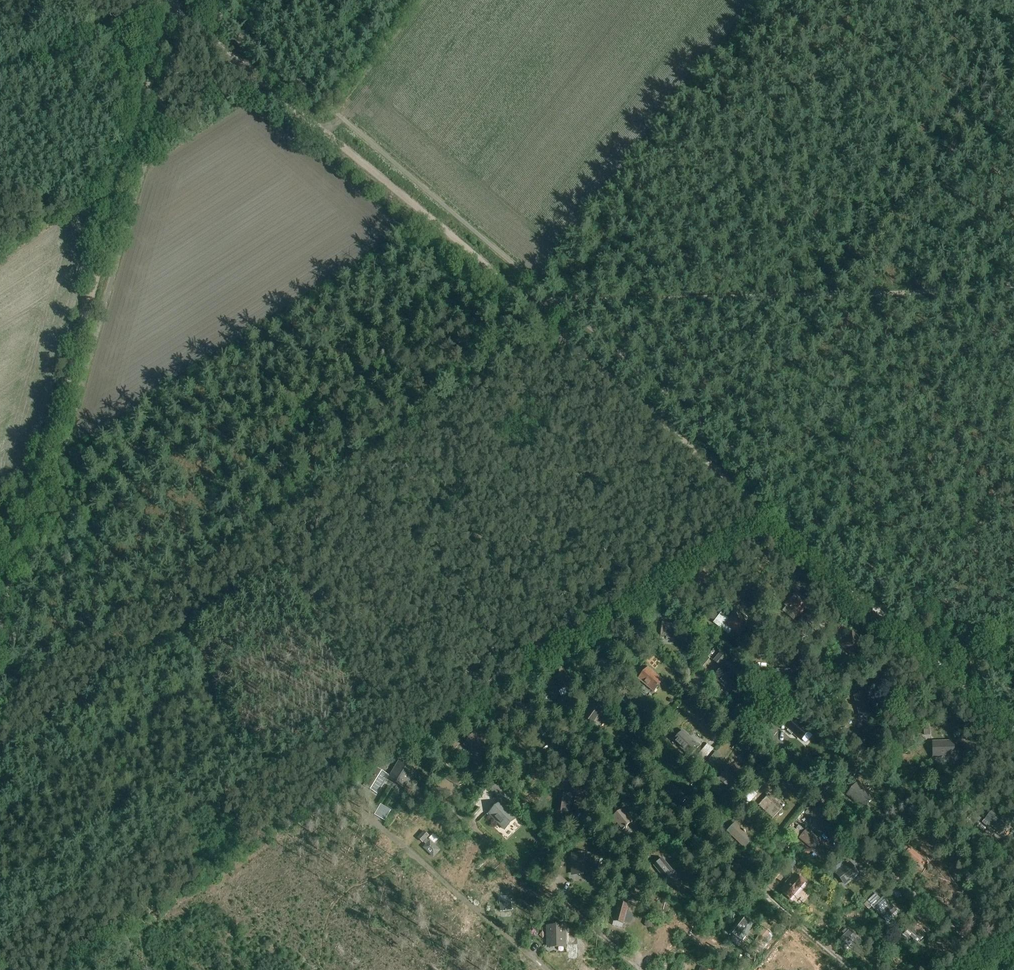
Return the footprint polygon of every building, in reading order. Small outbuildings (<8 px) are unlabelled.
[(739,636),(750,621),(735,610),(728,619),(720,613),(712,623),(728,635),(732,631),(739,636)] [(660,639),(674,640),(675,624),(661,623),(660,639)] [(805,626),(797,635),(801,639),(810,630),(805,626)] [(739,645),(743,641),(738,637),(734,642),(739,645)] [(720,666),(726,658),(719,653),(713,660),(720,666)] [(723,666),(712,678),(731,694),(741,682),(723,666)] [(654,692),(663,681),(648,668),(638,679),(654,692)] [(860,716),(871,714),(865,693),(861,695),(860,691),(854,693),(855,696),(854,696),(860,716)] [(513,706),(526,718),(533,711),(520,699),(513,706)] [(594,704),(583,718),(593,725),(599,718),(603,711),(594,704)] [(810,732),(795,720),(793,717),(784,729),(802,743),(804,740),(811,732),(810,732)] [(772,739),(777,732),(768,727),(764,733),(772,739)] [(690,757),(699,747),(683,731),(673,741),(690,757)] [(933,759),(955,758),(954,741),(932,742),(933,759)] [(710,742),(700,753),(706,758),(716,748),(710,742)] [(387,781),(404,790),(415,770),(398,761),(387,781)] [(729,790),(737,781),(733,778),(735,776),(727,768),(717,780),(729,790)] [(852,768),(847,775),(853,779),(858,772),(852,768)] [(514,804),(507,797),(492,781),(486,787),(501,802),(508,810),(514,804)] [(682,805),(687,798),(672,785),(664,794),(674,801),(675,800),(682,805)] [(864,808),(872,798),(856,785),(848,795),(864,808)] [(572,814),(574,797),(561,795),(558,812),(572,814)] [(769,795),(767,798),(759,806),(773,819),(781,811),(783,808),(769,795)] [(514,819),(500,804),(490,814),(504,829),(514,819)] [(623,830),(632,822),(622,810),(610,819),(614,825),(617,823),(623,830)] [(1002,818),(994,810),(986,820),(1001,832),(1009,823),(1002,818)] [(978,823),(981,819),(973,813),(970,818),(978,823)] [(745,849),(753,841),(736,823),(728,831),(745,849)] [(787,841),(796,831),(791,827),(783,837),(787,841)] [(814,851),(821,842),(807,829),(799,838),(814,851)] [(423,848),(434,858),(441,851),(430,841),(429,842),(426,839),(428,836),(423,831),(416,839),(421,844),(422,843),(425,846),(423,848)] [(903,850),(906,853),(904,855),(917,866),(924,859),(910,848),(907,845),(903,850)] [(570,875),(589,876),(589,853),(571,853),(570,875)] [(665,880),(674,872),(663,859),(654,866),(665,880)] [(836,873),(844,884),(857,874),(849,863),(836,873)] [(792,903),(807,884),(793,873),(778,892),(792,903)] [(881,900),(873,908),(883,919),(887,915),(892,919),(899,912),(883,897),(881,900)] [(501,913),(512,912),(511,900),(499,901),(501,913)] [(618,903),(614,921),(613,926),(622,928),(623,923),(624,921),(629,923),(631,922),(633,916),(632,914),(626,913),(628,906),(618,903)] [(737,945),(740,941),(741,941),(742,940),(743,940),(746,937),(745,936),(753,925),(742,917),(730,933),(735,936),(731,941),(737,945)] [(907,941),(911,937),(915,940),(913,941),(917,945),(926,935),(917,926),(914,929),(911,926),(902,936),(907,941)] [(564,936),(566,936),(565,929),(564,929),(564,927),(548,927),(549,948),(564,947),(564,936)] [(856,939),(853,935),(846,929),(842,933),(844,935),(837,942),(845,950),(856,939)]
